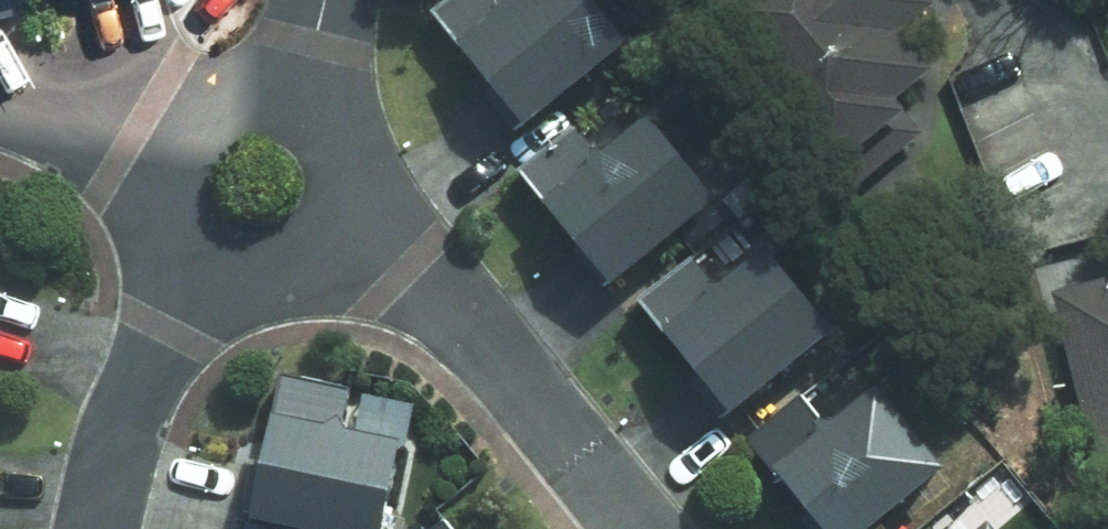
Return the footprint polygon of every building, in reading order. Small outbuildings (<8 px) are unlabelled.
[(429,13),(513,125),(620,31),(592,0),(511,0),(446,0),(429,13)] [(759,0),(750,13),(801,78),(820,64),(879,137),(944,85),(912,44),(949,15),(937,0),(759,0)] [(573,128),(513,168),(606,283),(715,209),(646,106),(593,150),(573,128)] [(1028,253),(1080,429),(1107,420),(1107,230),(1028,253)] [(692,259),(635,302),(723,421),(833,335),(768,245),(712,290),(692,259)] [(745,439),(772,471),(817,528),(866,528),(945,468),(874,370),(824,419),(805,394),(745,439)] [(285,372),(262,511),(364,528),(391,528),(414,394),(285,372)] [(914,528),(1016,528),(974,479),(914,528)] [(448,520),(438,528),(456,528),(448,520)]
